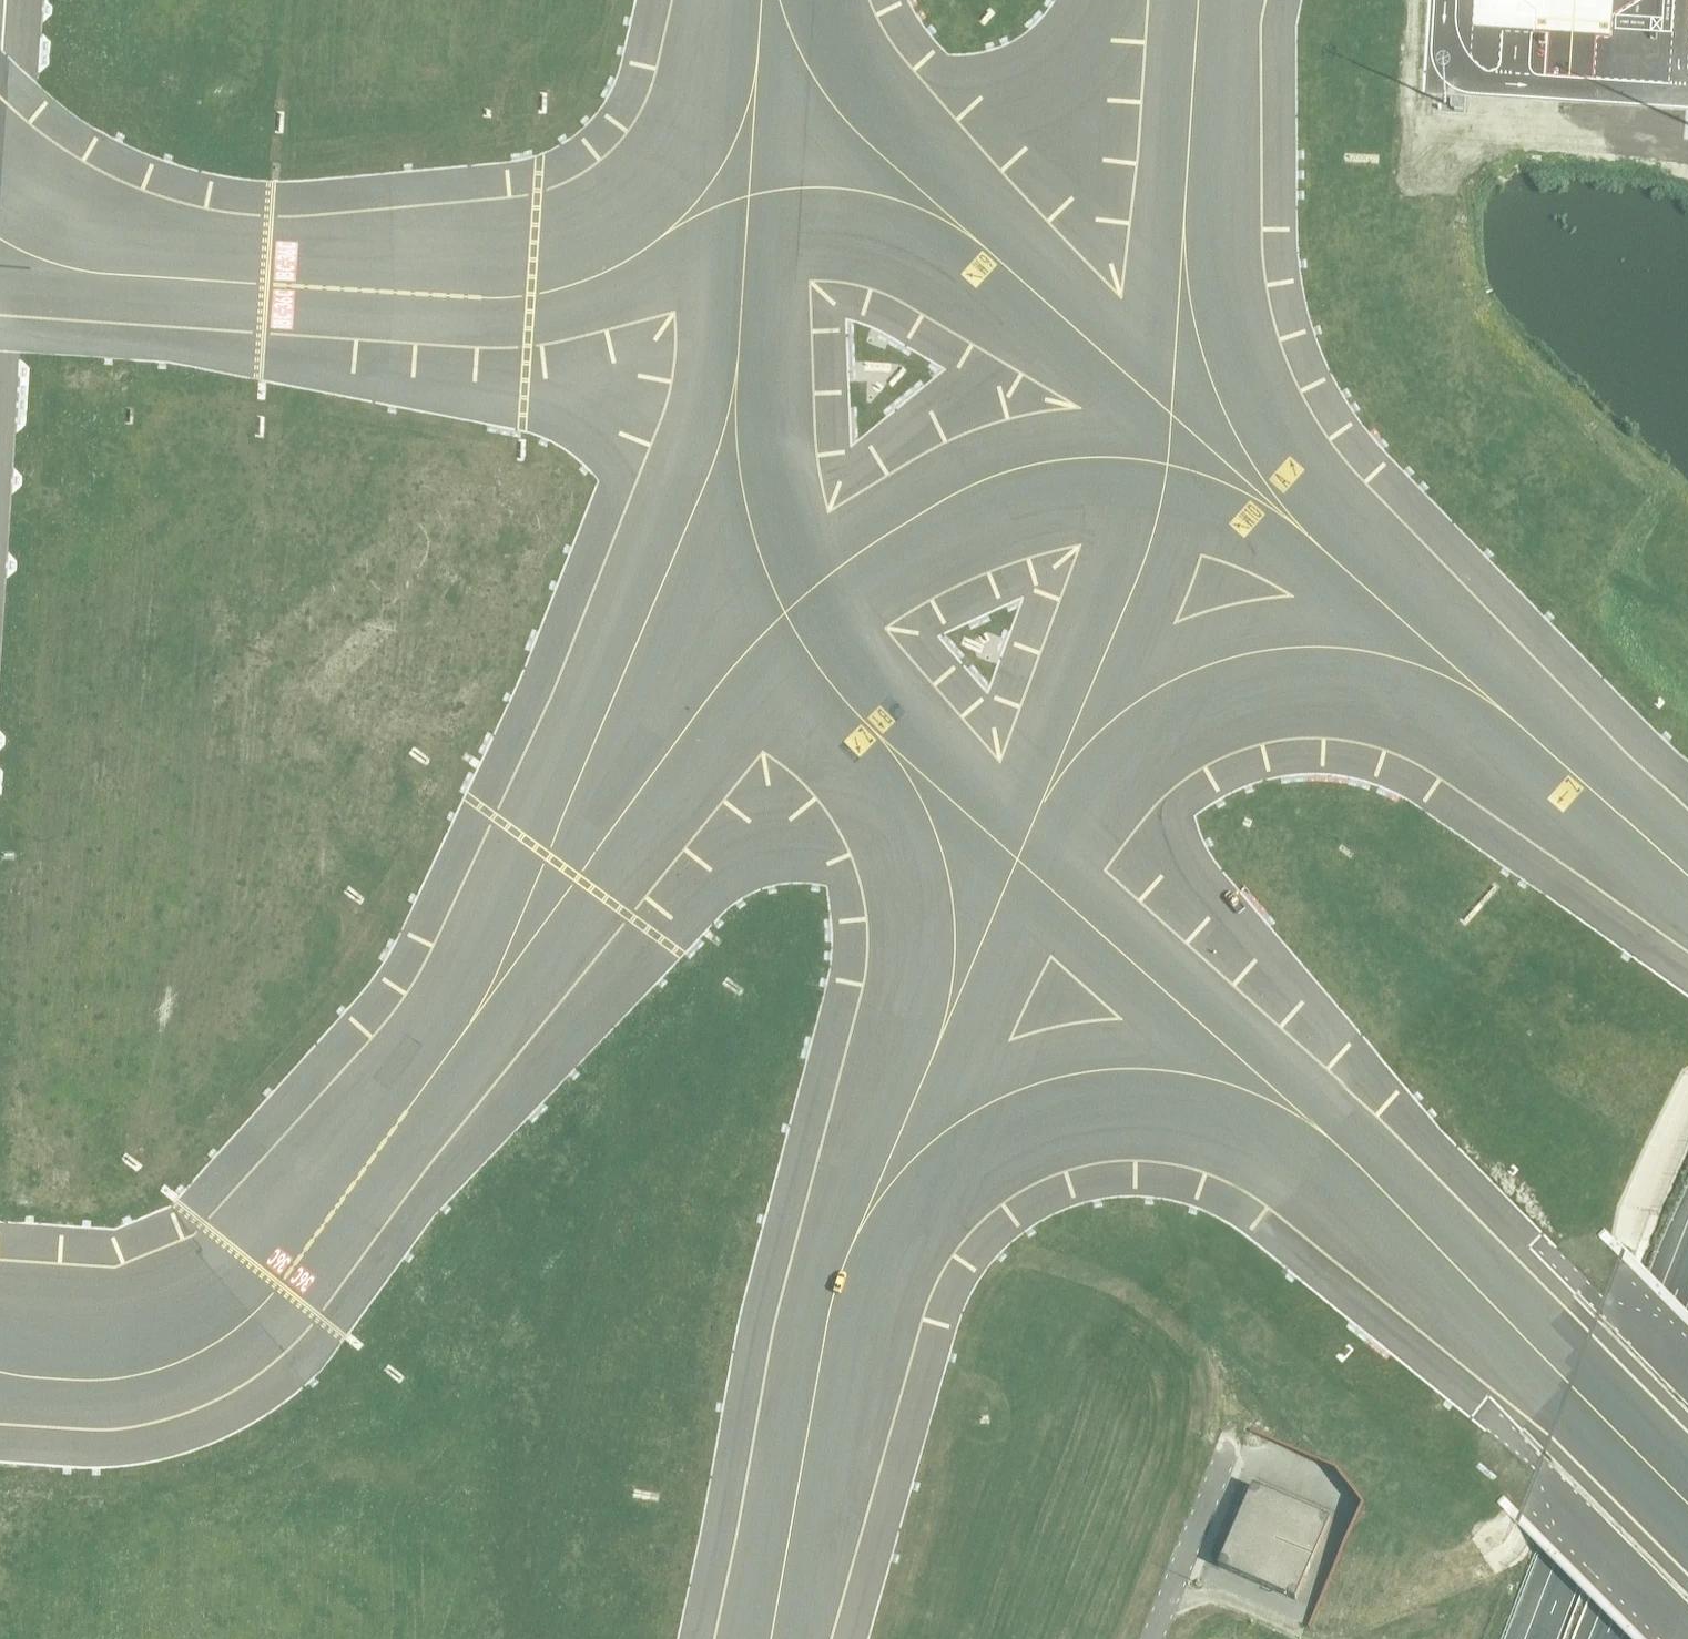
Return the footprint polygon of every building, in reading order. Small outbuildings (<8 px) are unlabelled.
[(1253,1485),(1233,1530),(1218,1566),(1295,1600),(1330,1519),(1253,1485)]
